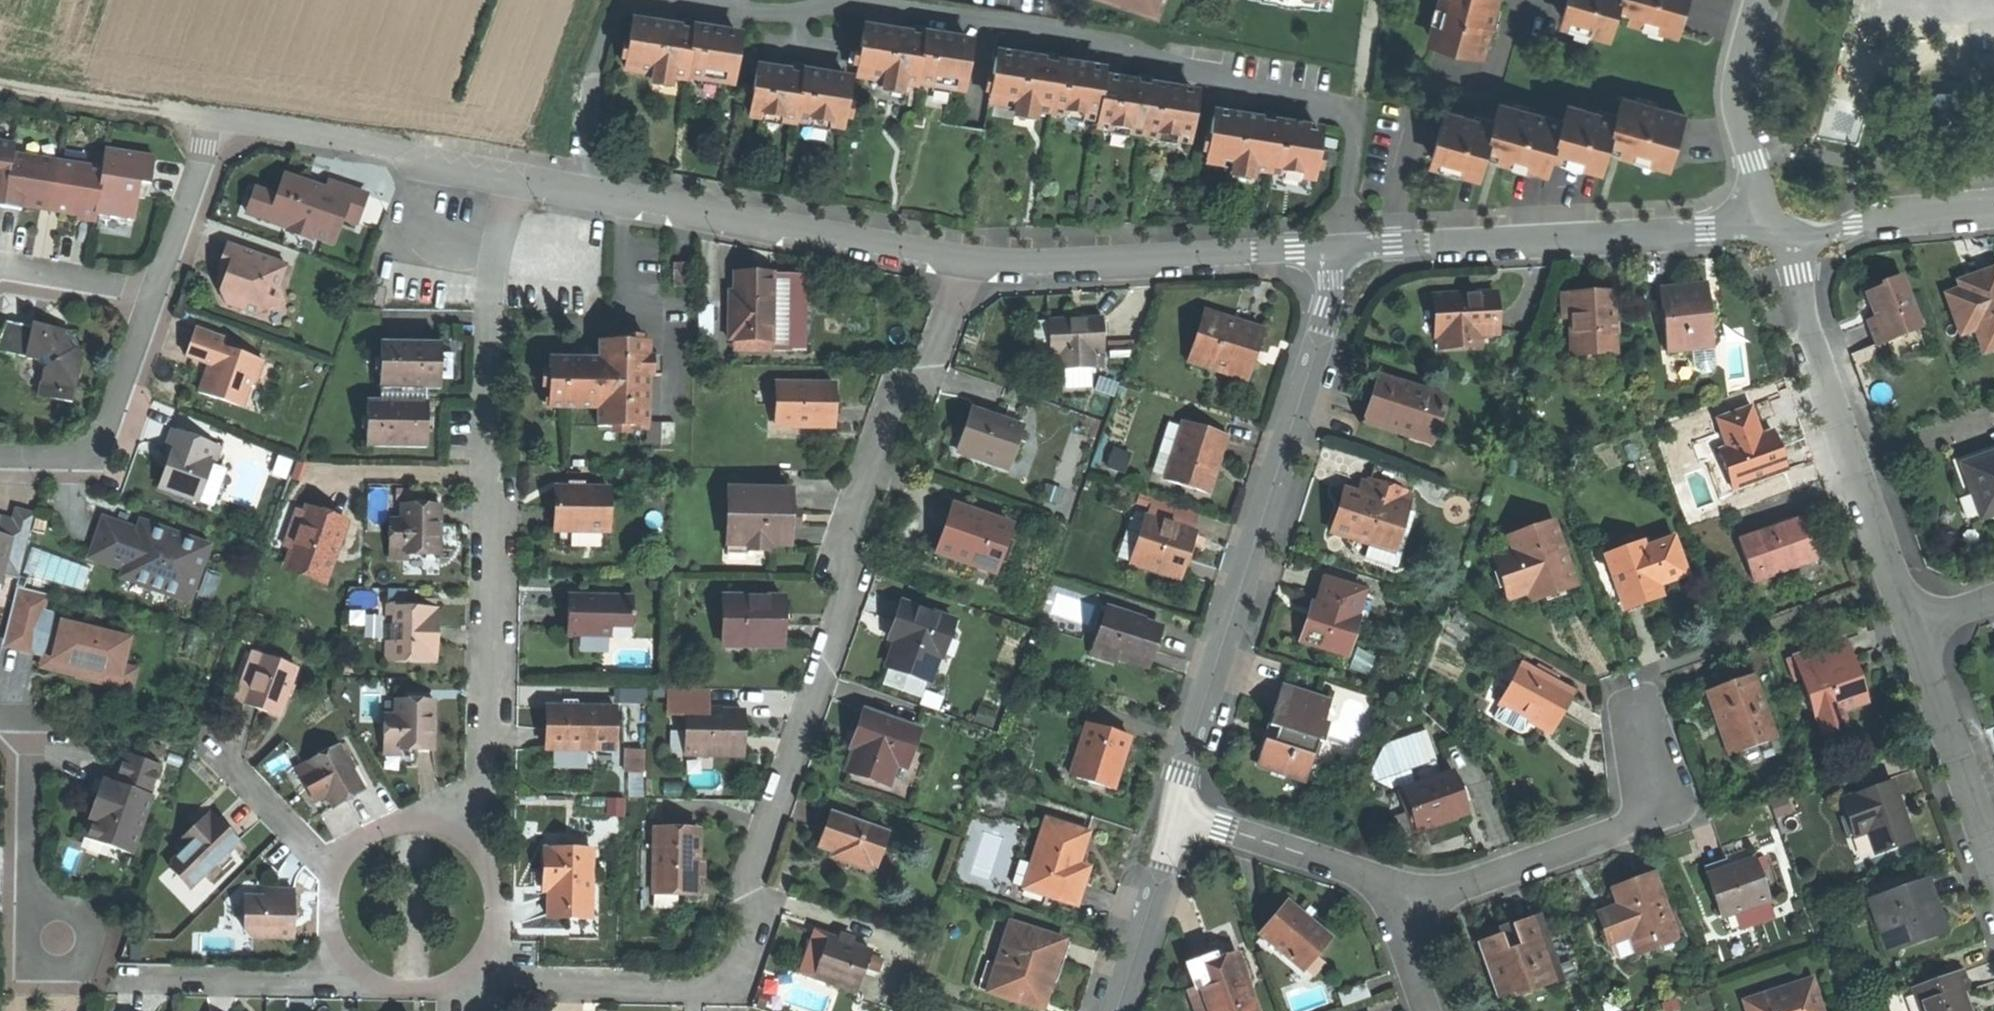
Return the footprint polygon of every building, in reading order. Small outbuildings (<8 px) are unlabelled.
[(1162,14),(1167,0),(1120,0),(1162,14)] [(1434,15),(1441,17),(1434,46),(1483,59),(1498,0),(1438,0),(1434,15)] [(1563,20),(1591,27),(1589,35),(1610,41),(1618,11),(1620,0),(1568,0),(1563,20)] [(1618,11),(1630,14),(1628,23),(1650,29),(1652,22),(1681,29),(1688,0),(1620,0),(1618,11)] [(703,76),(734,81),(740,41),(728,39),(729,32),(694,26),(693,30),(644,22),(644,28),(632,26),(625,67),(653,72),(652,78),(668,81),(685,84),(686,80),(702,83),(703,76)] [(863,31),(857,72),(883,76),(882,83),(900,86),(916,89),(916,85),(931,88),(932,81),(964,86),(971,46),(958,44),(959,38),(924,32),(923,36),(876,28),(876,33),(863,31)] [(997,57),(990,99),(1018,104),(1017,110),(1037,114),(1066,118),(1067,111),(1100,116),(1098,124),(1128,129),(1127,135),(1144,138),(1158,140),(1159,134),(1190,139),(1197,98),(1184,96),(1185,90),(1115,78),(1114,83),(1102,81),(1103,73),(1089,70),(1089,66),(1011,53),(1010,59),(997,57)] [(768,74),(755,72),(749,113),(779,118),(778,125),(786,126),(794,128),(795,124),(811,127),(812,122),(842,127),(849,84),(819,79),(820,73),(802,70),(801,73),(769,68),(768,74)] [(1666,112),(1621,101),(1616,121),(1609,149),(1622,152),(1621,157),(1633,160),(1641,162),(1642,157),(1673,165),(1686,114),(1667,109),(1666,112)] [(1551,169),(1555,153),(1563,123),(1545,118),(1546,115),(1500,103),(1494,126),(1487,152),(1500,156),(1499,162),(1510,165),(1520,168),(1521,162),(1551,169)] [(1603,173),(1609,149),(1616,121),(1585,114),(1586,110),(1567,105),(1563,123),(1555,153),(1583,161),(1581,168),(1603,173)] [(1481,180),(1487,152),(1494,126),(1462,118),(1462,116),(1444,111),(1431,160),(1461,167),(1459,174),(1481,180)] [(1214,118),(1207,159),(1234,163),(1233,170),(1257,174),(1282,178),(1283,172),(1315,177),(1321,136),(1309,134),(1310,128),(1227,115),(1226,120),(1214,118)] [(0,142),(0,207),(5,208),(13,155),(14,144),(0,142)] [(107,150),(104,169),(97,216),(118,219),(136,222),(141,184),(152,185),(156,158),(107,150)] [(59,162),(13,155),(5,208),(23,211),(23,208),(38,210),(52,212),(59,162)] [(104,169),(59,162),(52,212),(67,214),(79,216),(79,221),(96,224),(97,216),(104,169)] [(312,185),(287,177),(283,188),(280,197),(269,194),(261,218),(291,229),(290,232),(312,239),(313,236),(335,244),(343,219),(358,224),(368,195),(332,183),(329,191),(312,185)] [(248,214),(261,218),(269,194),(257,189),(248,214)] [(288,266),(228,245),(220,270),(233,275),(230,282),(228,290),(220,293),(229,305),(241,310),(251,305),(268,311),(287,302),(281,287),(288,266)] [(674,288),(688,288),(687,264),(673,264),(674,288)] [(1958,282),(1960,289),(1946,294),(1960,335),(1974,330),(1982,352),(1993,348),(1993,269),(1977,275),(1958,282)] [(754,274),(736,274),(736,301),(730,301),(730,341),(752,341),(774,341),(774,274),(754,274)] [(806,274),(774,274),(774,341),(752,341),(752,350),(806,351),(806,274)] [(1902,276),(1881,284),(1882,287),(1874,290),(1877,298),(1870,301),(1877,318),(1867,322),(1871,332),(1876,346),(1887,342),(1922,329),(1902,276)] [(1684,288),(1661,290),(1663,307),(1670,307),(1671,320),(1664,321),(1667,352),(1693,349),(1715,347),(1709,286),(1684,288)] [(1867,292),(1870,301),(1877,298),(1874,290),(1867,292)] [(1469,293),(1436,294),(1438,335),(1442,335),(1443,348),(1465,347),(1465,333),(1483,332),(1500,332),(1499,292),(1469,293)] [(1593,295),(1573,296),(1573,316),(1574,354),(1617,353),(1616,295),(1593,295)] [(1563,317),(1573,316),(1573,296),(1563,296),(1563,317)] [(1266,329),(1207,311),(1192,361),(1250,379),(1257,356),(1266,329)] [(1077,316),(1051,317),(1051,321),(1051,352),(1064,352),(1064,368),(1070,367),(1093,367),(1097,367),(1096,349),(1105,349),(1106,349),(1105,316),(1077,316)] [(1038,352),(1051,352),(1051,321),(1037,321),(1038,352)] [(5,322),(0,344),(0,353),(38,360),(45,371),(44,376),(49,376),(46,393),(75,399),(85,352),(81,351),(72,337),(71,332),(52,328),(33,325),(32,327),(5,322)] [(226,338),(198,329),(188,358),(211,366),(216,367),(211,380),(206,379),(201,394),(220,401),(222,396),(246,404),(252,388),(257,385),(265,362),(222,348),(226,338)] [(1928,346),(1922,329),(1887,342),(1893,359),(1928,346)] [(1484,347),(1483,332),(1465,333),(1465,347),(1484,347)] [(442,342),(382,341),(381,387),(425,388),(441,388),(441,378),(442,351),(442,342)] [(650,343),(601,342),(600,361),(580,360),(550,360),(549,394),(555,394),(554,409),(600,410),(600,430),(634,430),(634,424),(649,424),(650,343)] [(1716,366),(1715,347),(1693,349),(1695,366),(1702,373),(1713,372),(1716,366)] [(1105,367),(1105,349),(1096,349),(1097,367),(1105,367)] [(455,352),(442,351),(441,378),(455,378),(455,352)] [(208,373),(206,379),(211,380),(216,367),(211,366),(208,373)] [(1093,385),(1093,367),(1070,367),(1071,385),(1093,385)] [(75,404),(75,399),(46,393),(49,376),(44,376),(41,397),(75,404)] [(1375,402),(1369,421),(1415,436),(1417,430),(1435,436),(1447,397),(1422,389),(1421,392),(1399,384),(1400,381),(1384,376),(1375,402)] [(1422,389),(1400,381),(1399,384),(1421,392),(1422,389)] [(836,385),(779,384),(778,427),(836,428),(836,408),(836,385)] [(424,401),(425,388),(381,387),(381,400),(424,401)] [(245,409),(246,404),(222,396),(220,401),(245,409)] [(430,401),(424,401),(381,400),(369,400),(368,447),(430,448),(430,423),(430,401)] [(966,431),(960,450),(1009,466),(1022,425),(973,409),(966,431)] [(1752,409),(1720,420),(1727,441),(1730,449),(1722,451),(1736,490),(1776,476),(1769,456),(1781,452),(1778,443),(1774,433),(1762,437),(1752,409)] [(1161,453),(1175,458),(1185,426),(1171,421),(1161,453)] [(1229,436),(1186,423),(1185,426),(1175,458),(1169,477),(1168,480),(1211,493),(1219,467),(1229,436)] [(663,425),(649,424),(648,452),(663,453),(663,425)] [(677,425),(663,425),(663,453),(676,453),(677,425)] [(223,447),(174,430),(167,449),(174,451),(168,467),(161,488),(201,502),(213,465),(216,466),(223,447)] [(1432,442),(1435,436),(1417,430),(1415,436),(1432,442)] [(1723,495),(1736,490),(1722,451),(1730,449),(1727,441),(1707,448),(1723,495)] [(1788,472),(1781,452),(1769,456),(1776,476),(1788,472)] [(1155,472),(1169,477),(1175,458),(1161,453),(1155,472)] [(1961,465),(1970,491),(1981,519),(1993,514),(1993,453),(1961,465)] [(1413,474),(1378,463),(1367,497),(1402,508),(1413,474)] [(228,470),(216,466),(213,465),(201,502),(215,507),(228,470)] [(611,490),(557,488),(556,510),(556,531),(610,532),(611,490)] [(793,491),(731,490),(729,545),(750,545),(750,552),(771,552),(771,546),(792,546),(792,526),(792,512),(793,491)] [(1367,497),(1348,491),(1342,510),(1335,530),(1371,541),(1389,548),(1402,508),(1367,497)] [(1151,506),(1148,516),(1196,531),(1202,512),(1143,493),(1140,502),(1151,506)] [(445,505),(409,505),(409,520),(396,520),(396,545),(411,545),(411,554),(445,554),(445,529),(445,505)] [(937,550),(996,571),(1012,526),(953,505),(945,528),(937,550)] [(288,565),(327,579),(347,522),(328,515),(308,508),(307,513),(293,551),(288,565)] [(1416,512),(1402,508),(1389,548),(1403,552),(1416,512)] [(285,548),(293,551),(307,513),(299,510),(285,548)] [(18,511),(16,521),(0,518),(0,590),(4,575),(21,579),(36,515),(18,511)] [(802,512),(792,512),(792,526),(802,527),(802,520),(802,512)] [(1125,538),(1139,543),(1146,521),(1132,516),(1125,538)] [(1196,531),(1148,516),(1146,521),(1139,543),(1134,560),(1182,576),(1189,553),(1196,531)] [(107,520),(93,558),(127,570),(128,567),(159,578),(155,588),(191,601),(209,549),(194,543),(195,541),(185,538),(184,542),(167,536),(169,532),(160,529),(160,531),(143,525),(141,532),(107,520)] [(1497,557),(1512,598),(1533,590),(1532,587),(1551,580),(1556,593),(1578,585),(1555,520),(1513,535),(1518,549),(1497,557)] [(1804,520),(1741,542),(1755,582),(1818,559),(1811,539),(1804,520)] [(185,538),(169,532),(167,536),(184,542),(185,538)] [(1646,544),(1617,554),(1622,569),(1614,572),(1626,608),(1645,602),(1664,595),(1661,584),(1689,574),(1676,539),(1648,549),(1646,544)] [(1399,565),(1403,552),(1389,548),(1371,541),(1367,554),(1399,565)] [(411,559),(411,554),(411,545),(396,545),(396,559),(411,559)] [(750,555),(750,552),(750,545),(729,545),(729,555),(750,555)] [(28,572),(86,590),(94,565),(36,547),(28,572)] [(1608,557),(1614,572),(1622,569),(1617,554),(1608,557)] [(125,577),(155,588),(159,578),(128,567),(127,570),(125,577)] [(1370,592),(1327,578),(1318,604),(1315,603),(1312,615),(1303,641),(1326,648),(1328,642),(1349,649),(1358,619),(1361,620),(1370,592)] [(1546,596),(1556,593),(1551,580),(1532,587),(1533,590),(1536,599),(1546,596)] [(18,588),(6,641),(4,646),(22,650),(36,592),(18,588)] [(50,595),(36,592),(22,650),(36,654),(38,645),(46,612),(50,595)] [(569,620),(568,637),(612,638),(612,629),(632,629),(633,599),(570,597),(569,620)] [(786,599),(726,598),(725,647),(785,648),(785,625),(786,599)] [(955,620),(902,602),(896,623),(891,637),(897,640),(888,667),(930,681),(939,655),(943,656),(955,620)] [(425,605),(392,604),(392,616),(398,616),(398,626),(388,626),(388,643),(391,643),(391,660),(439,660),(440,634),(440,608),(425,608),(425,605)] [(1137,615),(1109,606),(1097,642),(1118,649),(1116,655),(1148,665),(1154,646),(1161,627),(1136,619),(1137,615)] [(105,626),(46,612),(38,645),(57,650),(55,660),(66,663),(64,670),(114,682),(116,675),(121,676),(125,663),(130,639),(103,633),(105,626)] [(632,639),(632,629),(612,629),(612,638),(632,639)] [(1848,641),(1797,659),(1804,680),(1818,719),(1844,710),(1869,702),(1859,672),(1852,674),(1848,662),(1854,660),(1848,641)] [(1115,659),(1116,655),(1118,649),(1097,642),(1094,652),(1115,659)] [(1347,655),(1349,649),(1328,642),(1326,648),(1347,655)] [(140,667),(125,663),(121,676),(116,675),(114,682),(64,670),(66,663),(55,660),(57,650),(38,645),(36,654),(44,656),(41,668),(62,673),(77,677),(76,680),(115,689),(116,687),(135,691),(140,667)] [(228,697),(243,703),(260,654),(245,648),(228,697)] [(296,666),(260,654),(243,703),(262,709),(279,715),(296,666)] [(1795,683),(1804,680),(1797,659),(1788,662),(1795,683)] [(1856,665),(1854,660),(1848,662),(1852,674),(1859,672),(1856,665)] [(1522,664),(1504,697),(1536,715),(1533,720),(1553,731),(1563,712),(1574,692),(1522,664)] [(1757,676),(1709,693),(1715,711),(1720,727),(1726,725),(1736,753),(1779,738),(1757,676)] [(1331,703),(1283,687),(1271,724),(1280,727),(1275,743),(1266,741),(1259,762),(1290,772),(1294,759),(1311,765),(1331,703)] [(1501,703),(1533,720),(1536,715),(1504,697),(1501,703)] [(435,701),(398,701),(398,716),(386,716),(386,740),(401,740),(401,746),(435,746),(435,723),(435,701)] [(617,709),(548,707),(548,729),(547,751),(615,753),(617,709)] [(853,750),(846,769),(890,785),(898,764),(907,767),(920,729),(865,710),(857,732),(851,749),(853,750)] [(1850,726),(1844,710),(1818,719),(1824,735),(1850,726)] [(747,713),(689,712),(688,755),(746,755),(746,736),(747,713)] [(1131,735),(1088,721),(1071,773),(1114,787),(1123,761),(1131,735)] [(1269,733),(1266,741),(1275,743),(1280,727),(1271,724),(1269,733)] [(1384,776),(1438,757),(1428,727),(1374,746),(1384,776)] [(401,753),(401,746),(401,740),(386,740),(386,753),(401,753)] [(339,746),(308,764),(334,809),(350,799),(365,791),(339,746)] [(647,770),(646,746),(626,747),(627,771),(647,770)] [(128,755),(118,784),(151,796),(161,767),(128,755)] [(1307,778),(1311,765),(1294,759),(1290,772),(1307,778)] [(321,816),(334,809),(308,764),(296,771),(321,816)] [(1455,770),(1408,786),(1423,829),(1448,821),(1470,813),(1455,770)] [(105,779),(98,800),(105,798),(110,781),(105,779)] [(151,796),(118,784),(110,781),(105,798),(98,800),(95,809),(90,822),(100,825),(95,841),(135,855),(154,797),(151,796)] [(1893,783),(1844,801),(1850,820),(1865,815),(1869,830),(1877,852),(1913,839),(1903,811),(1893,783)] [(1417,832),(1423,829),(1408,786),(1402,788),(1417,832)] [(212,812),(179,843),(184,848),(206,872),(212,878),(222,869),(224,871),(234,861),(228,854),(234,848),(239,854),(245,848),(228,829),(212,812)] [(892,833),(831,812),(824,830),(820,845),(842,852),(839,860),(871,871),(878,850),(885,852),(892,833)] [(1855,834),(1869,830),(1865,815),(1850,820),(1855,834)] [(1088,830),(1046,817),(1030,867),(1038,869),(1032,889),(1076,903),(1084,881),(1072,877),(1077,861),(1088,830)] [(85,838),(95,841),(100,825),(90,822),(85,838)] [(699,833),(656,831),(654,892),(677,892),(698,893),(699,833)] [(191,885),(206,872),(184,848),(174,857),(176,860),(171,864),(191,885)] [(594,852),(545,851),(545,874),(551,874),(551,894),(550,920),(571,921),(571,912),(592,912),(594,852)] [(1709,875),(1724,918),(1770,902),(1755,859),(1729,868),(1709,875)] [(1089,865),(1077,861),(1072,877),(1084,881),(1086,875),(1089,865)] [(1023,886),(1032,889),(1038,869),(1030,867),(1023,886)] [(1620,906),(1600,913),(1611,944),(1632,936),(1636,947),(1655,941),(1657,947),(1673,942),(1651,876),(1630,883),(1615,889),(1620,906)] [(1927,879),(1870,899),(1877,917),(1885,914),(1897,948),(1945,931),(1939,914),(1936,915),(1934,909),(1931,902),(1935,901),(1927,879)] [(296,888),(266,888),(266,894),(247,893),(246,931),(251,935),(295,936),(296,912),(296,888)] [(238,924),(246,931),(247,893),(238,899),(238,924)] [(1288,900),(1260,933),(1298,966),(1312,949),(1317,953),(1331,937),(1310,919),(1302,912),(1288,900)] [(1306,906),(1302,912),(1310,919),(1315,913),(1310,909),(1306,906)] [(592,921),(592,912),(571,912),(571,921),(592,921)] [(1542,914),(1535,917),(1543,939),(1550,936),(1542,914)] [(1889,951),(1897,948),(1885,914),(1877,917),(1889,951)] [(1479,942),(1499,998),(1519,990),(1520,995),(1558,982),(1551,963),(1558,960),(1550,936),(1543,939),(1535,917),(1511,925),(1513,930),(1515,935),(1502,940),(1500,935),(1479,942)] [(1064,940),(1010,922),(997,963),(1004,965),(995,991),(1042,1006),(1052,975),(1064,940)] [(1506,933),(1500,935),(1502,940),(1515,935),(1513,930),(1506,933)] [(802,973),(814,977),(829,935),(817,931),(809,951),(802,973)] [(814,977),(858,992),(873,950),(829,935),(814,977)] [(1638,954),(1657,947),(1655,941),(1636,947),(1638,954)] [(1303,970),(1317,953),(1312,949),(1298,966),(1303,970)] [(1238,951),(1190,967),(1196,988),(1189,990),(1195,1010),(1257,1010),(1238,951)] [(978,986),(988,989),(997,963),(986,959),(978,986)] [(1565,979),(1558,960),(1551,963),(1558,982),(1565,979)] [(988,989),(995,991),(1004,965),(997,963),(988,989)] [(1913,989),(1921,1010),(1972,1010),(1970,1005),(1965,992),(1972,990),(1964,970),(1913,989)] [(1745,1002),(1748,1010),(1822,1010),(1812,980),(1745,1002)]
